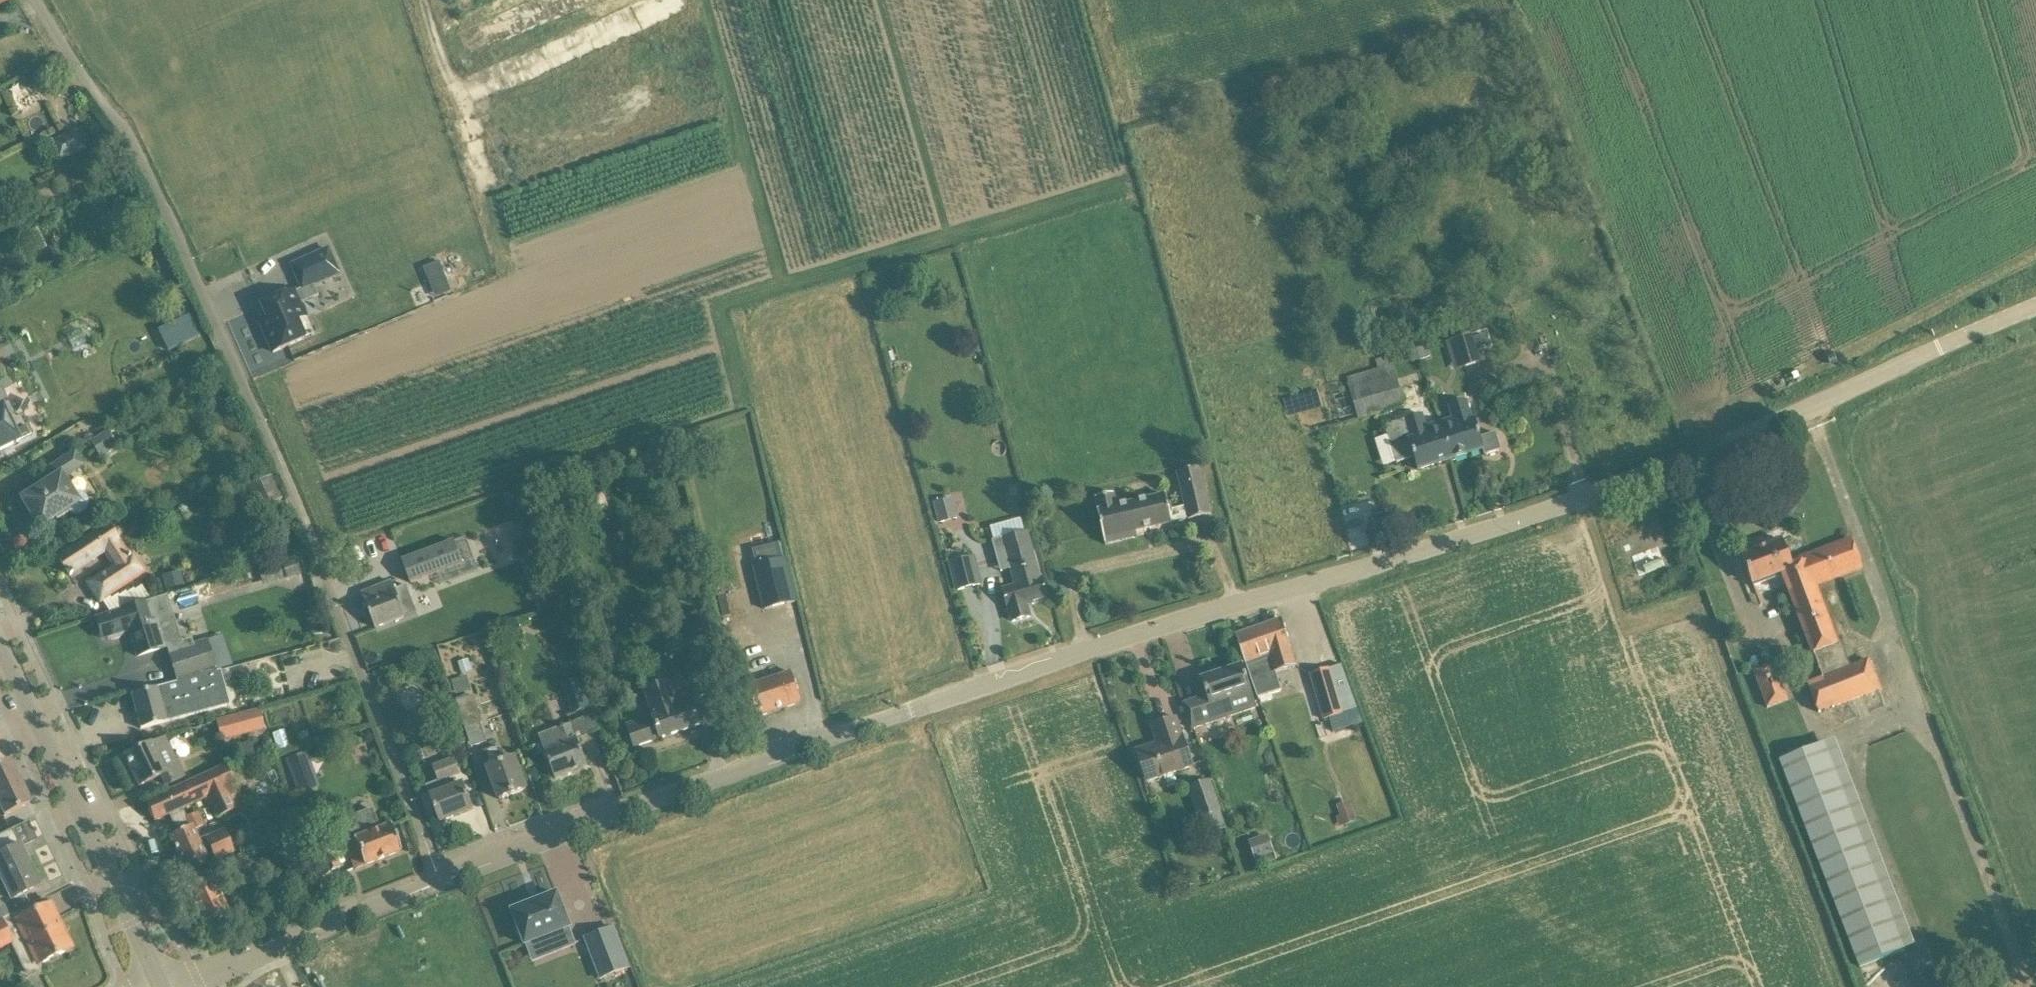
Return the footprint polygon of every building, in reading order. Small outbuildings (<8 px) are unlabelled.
[(17,0),(0,0),(0,8),(17,0)] [(85,150),(75,130),(62,136),(72,156),(85,150)] [(262,325),(274,352),(307,338),(299,320),(307,316),(301,303),(320,295),(315,284),(340,273),(329,249),(292,265),(303,288),(296,291),(296,290),(263,304),(271,322),(262,325)] [(439,261),(424,268),(430,283),(446,276),(439,261)] [(188,316),(159,331),(169,351),(198,336),(188,316)] [(1458,340),(1466,368),(1478,364),(1470,337),(1458,340)] [(1347,377),(1358,419),(1404,406),(1393,365),(1347,377)] [(32,435),(22,415),(16,418),(0,387),(0,450),(32,435)] [(1454,419),(1440,423),(1451,459),(1484,449),(1475,420),(1472,421),(1466,400),(1450,406),(1454,419)] [(1451,459),(1440,423),(1426,427),(1422,414),(1406,419),(1406,420),(1385,426),(1397,463),(1414,457),(1418,470),(1451,459)] [(91,444),(100,457),(118,444),(109,431),(91,444)] [(51,477),(41,484),(42,486),(21,500),(39,528),(55,518),(57,520),(69,512),(74,515),(78,515),(83,513),(86,510),(88,506),(87,501),(85,497),(82,494),(77,493),(72,493),(69,489),(71,488),(65,478),(63,479),(61,476),(67,473),(68,475),(82,465),(75,453),(47,471),(51,477)] [(1189,520),(1211,514),(1201,467),(1178,472),(1186,507),(1170,510),(1167,495),(1117,506),(1114,493),(1096,498),(1099,511),(1098,511),(1101,525),(1106,545),(1138,537),(1136,532),(1173,523),(1173,522),(1189,519),(1189,520)] [(270,476),(251,484),(262,508),(281,500),(270,476)] [(590,497),(586,501),(590,514),(595,516),(607,511),(608,506),(604,495),(600,493),(590,497)] [(935,504),(940,522),(958,517),(953,499),(935,504)] [(520,505),(512,508),(519,526),(526,523),(520,505)] [(273,523),(277,535),(295,528),(291,517),(273,523)] [(114,566),(88,583),(100,601),(144,572),(133,554),(130,556),(129,555),(127,556),(109,528),(95,535),(94,534),(58,557),(70,576),(72,574),(71,573),(104,552),(114,566)] [(1017,586),(1003,590),(1008,607),(1009,607),(1013,622),(1031,617),(1026,602),(1048,596),(1043,579),(1040,579),(1030,545),(1027,531),(993,541),(1001,572),(1012,569),(1017,586)] [(1823,678),(1808,684),(1819,712),(1880,689),(1868,661),(1851,667),(1842,641),(1836,643),(1815,586),(1862,568),(1852,540),(1791,562),(1783,540),(1742,555),(1749,574),(1752,583),(1783,571),(1823,678)] [(402,560),(411,583),(463,564),(455,541),(402,560)] [(951,563),(958,590),(981,584),(974,557),(951,563)] [(258,569),(263,587),(300,577),(295,558),(258,569)] [(786,558),(754,566),(764,610),(796,602),(786,558)] [(1643,574),(1658,567),(1655,561),(1640,568),(1643,574)] [(162,576),(165,589),(184,585),(181,572),(162,576)] [(362,593),(376,628),(406,616),(392,581),(362,593)] [(96,619),(102,638),(129,630),(137,656),(156,650),(167,647),(158,620),(174,615),(167,594),(151,600),(141,602),(122,609),(123,610),(96,619)] [(615,615),(591,623),(595,636),(620,628),(615,615)] [(1283,619),(1236,636),(1252,681),(1296,665),(1283,619)] [(316,622),(311,627),(311,634),(323,634),(323,621),(316,622)] [(207,637),(169,649),(177,682),(216,672),(207,637)] [(711,658),(686,666),(697,699),(722,691),(711,658)] [(468,659),(458,663),(462,674),(472,671),(468,659)] [(1753,670),(1767,708),(1787,700),(1773,662),(1753,670)] [(1207,696),(1184,704),(1191,723),(1192,729),(1257,707),(1243,665),(1201,679),(1207,696)] [(1311,674),(1323,719),(1344,714),(1332,669),(1311,674)] [(131,694),(141,729),(230,706),(220,671),(216,672),(177,682),(169,684),(131,694)] [(752,698),(759,717),(802,703),(792,672),(749,687),(752,698)] [(582,679),(561,686),(571,715),(592,708),(582,679)] [(654,715),(627,724),(635,747),(701,724),(692,699),(677,704),(670,682),(646,691),(654,715)] [(474,695),(457,701),(466,729),(483,723),(474,695)] [(258,711),(225,719),(230,738),(263,729),(258,711)] [(1143,770),(1147,781),(1193,766),(1183,737),(1177,718),(1158,724),(1164,742),(1137,751),(1143,770)] [(546,751),(548,760),(555,778),(588,766),(581,747),(578,739),(577,739),(572,724),(540,736),(546,751)] [(449,733),(455,749),(467,744),(460,728),(449,733)] [(124,755),(139,786),(162,775),(166,785),(184,777),(164,737),(160,738),(150,743),(150,742),(142,747),(124,755)] [(1915,947),(1845,737),(1787,756),(1856,967),(1915,947)] [(488,768),(493,781),(500,799),(527,789),(515,758),(503,762),(497,747),(485,751),(491,767),(488,768)] [(307,751),(285,760),(295,788),(317,780),(307,751)] [(434,766),(439,781),(426,785),(440,822),(474,809),(464,783),(451,788),(448,779),(460,774),(455,758),(434,766)] [(4,816),(29,804),(9,761),(0,765),(0,807),(4,816)] [(1206,783),(1210,781),(1212,781),(1206,761),(1200,763),(1206,783)] [(177,833),(169,836),(184,868),(193,864),(195,868),(233,851),(224,830),(205,839),(204,837),(197,840),(193,830),(203,825),(197,813),(185,818),(181,809),(207,797),(216,818),(241,807),(232,786),(234,785),(225,766),(145,802),(154,821),(168,815),(177,833)] [(1227,828),(1210,781),(1193,787),(1204,818),(1199,820),(1203,831),(1210,834),(1227,828)] [(390,825),(380,829),(372,808),(345,819),(353,839),(345,842),(355,869),(401,851),(390,825)] [(1354,811),(1341,815),(1345,826),(1358,821),(1354,811)] [(34,839),(27,824),(29,824),(28,821),(0,835),(0,886),(3,885),(12,900),(8,903),(13,913),(30,905),(24,894),(40,887),(20,847),(34,839)] [(1249,841),(1257,866),(1276,859),(1268,835),(1249,841)] [(315,846),(326,874),(340,868),(329,840),(315,846)] [(232,857),(240,879),(256,873),(248,851),(232,857)] [(182,883),(203,927),(229,914),(208,871),(182,883)] [(554,929),(562,951),(577,945),(570,928),(571,928),(558,894),(529,905),(528,902),(516,907),(517,910),(513,911),(520,928),(517,929),(522,941),(554,929)] [(30,905),(13,913),(0,920),(0,949),(11,943),(25,972),(70,949),(56,921),(48,905),(36,911),(33,904),(30,905)] [(584,938),(600,981),(631,969),(614,926),(584,938)]
